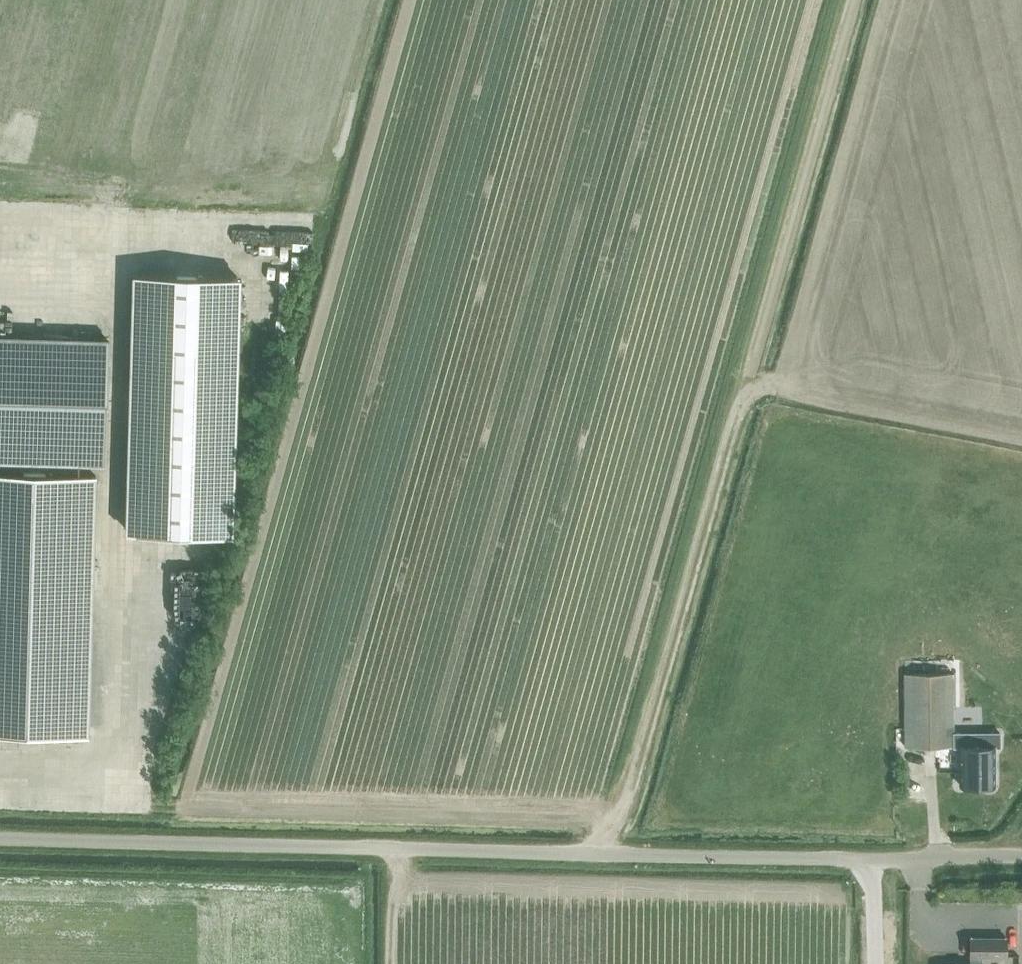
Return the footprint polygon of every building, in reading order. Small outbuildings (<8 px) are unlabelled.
[(136,274),(129,532),(229,535),(237,277),(136,274)] [(108,466),(112,344),(0,340),(0,462),(108,466)] [(90,738),(99,478),(0,475),(0,735),(90,738)] [(995,767),(995,749),(1000,749),(1000,733),(973,732),(951,734),(951,673),(905,672),(907,747),(961,747),(961,785),(991,786),(991,767),(995,767)] [(1006,938),(970,937),(970,963),(942,963),(982,963),(982,956),(1006,956),(1006,938)]
